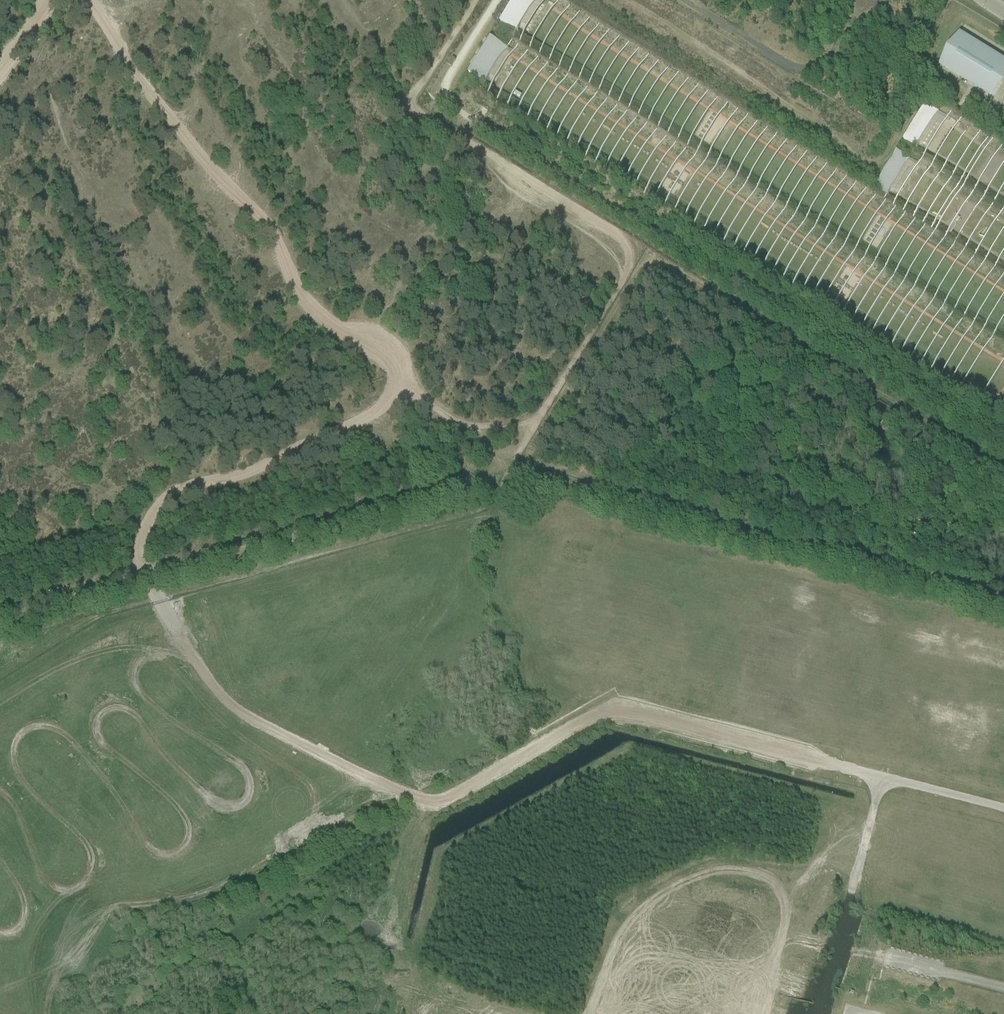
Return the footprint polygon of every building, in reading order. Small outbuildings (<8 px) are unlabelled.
[(990,59),(969,45),(962,41),(947,65),(950,66),(951,66),(967,77),(987,89),(1002,66),(990,58),(990,59)] [(486,45),(473,73),(485,78),(485,79),(491,82),(493,78),(502,83),(504,77),(518,84),(519,83),(533,90),(542,72),(486,45)] [(553,93),(550,95),(552,98),(562,90),(556,84),(550,89),(553,93)] [(954,175),(1003,202),(1003,147),(985,137),(979,149),(982,150),(975,162),(971,160),(964,172),(958,168),(954,175)]
